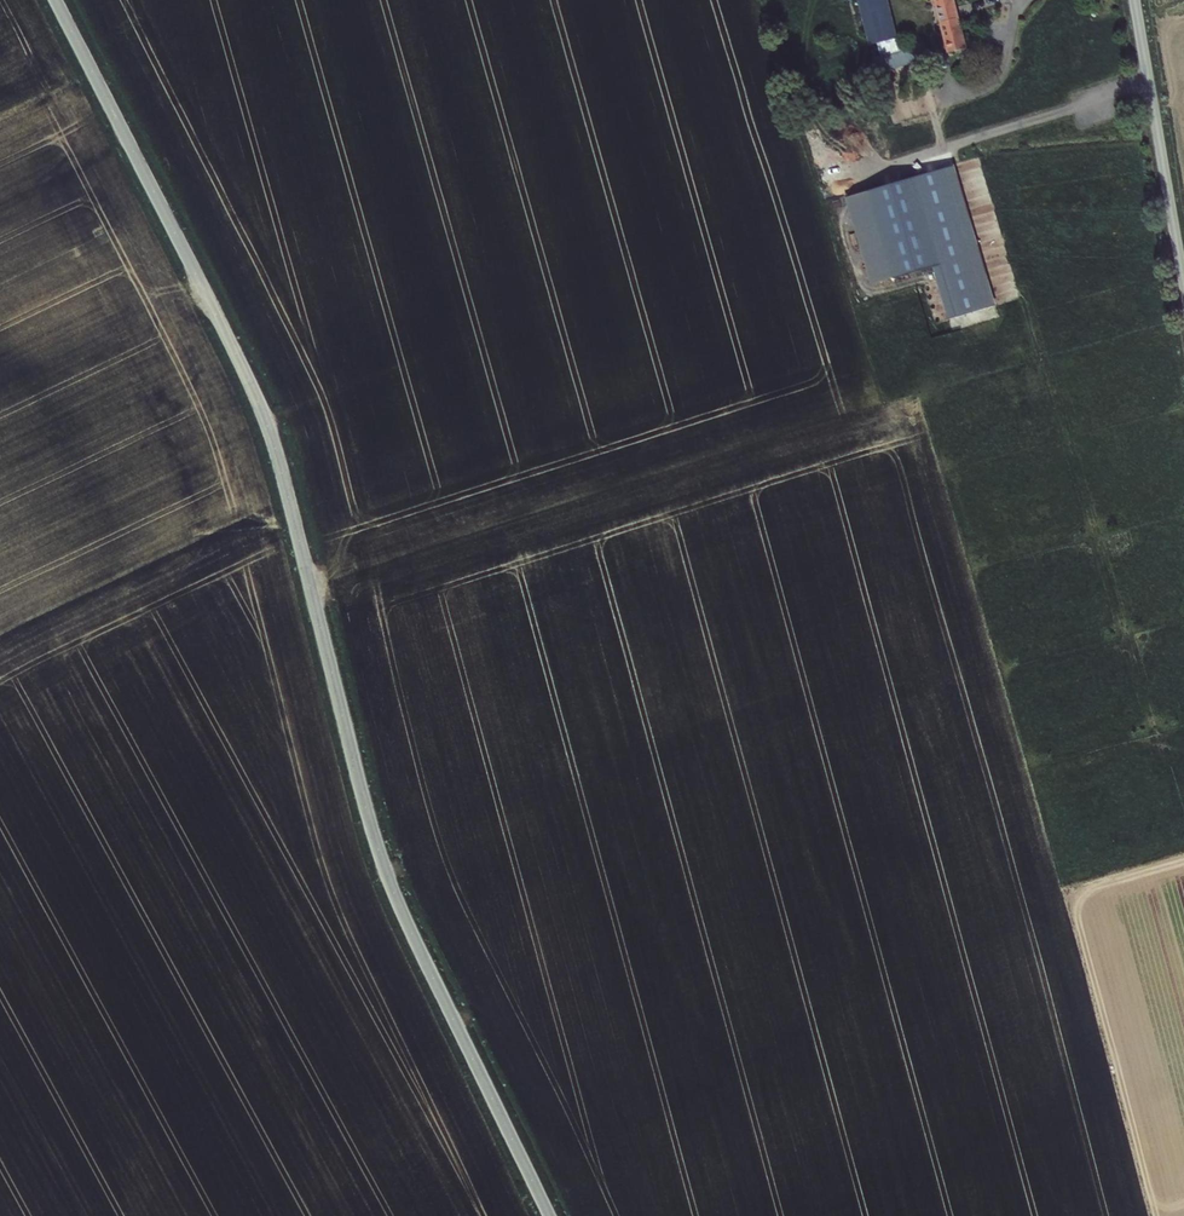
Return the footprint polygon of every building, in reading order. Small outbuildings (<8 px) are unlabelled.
[(869,46),(878,44),(881,55),(880,56),(885,72),(934,58),(928,37),(905,43),(892,0),(857,0),(869,46)] [(947,53),(967,48),(955,0),(933,0),(947,53)] [(955,168),(845,198),(870,287),(934,271),(950,322),(996,306),(955,168)]
